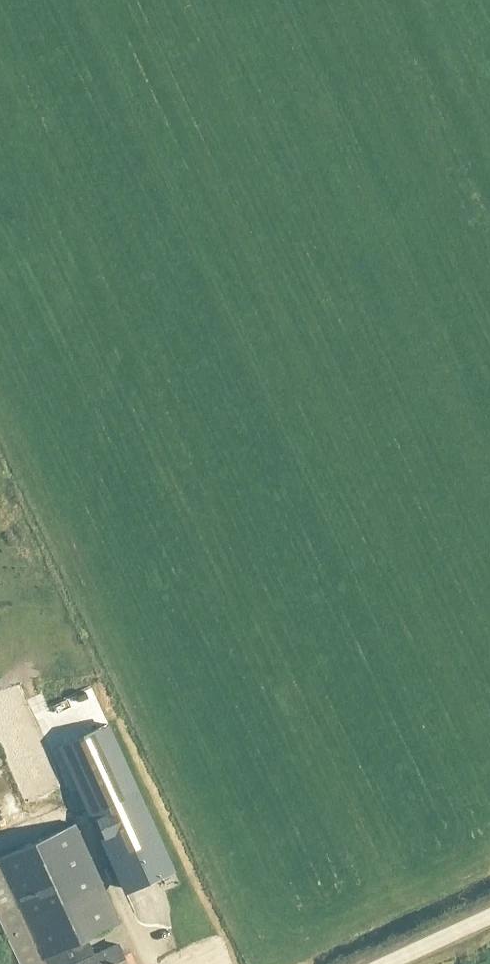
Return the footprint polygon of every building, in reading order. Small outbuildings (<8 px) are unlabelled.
[(63,745),(128,890),(174,869),(109,724),(63,745)] [(20,741),(9,745),(17,766),(27,762),(20,741)] [(0,791),(5,810),(17,807),(12,788),(0,791)] [(94,955),(86,939),(119,924),(74,824),(0,857),(0,963),(126,963),(117,945),(94,955)]
